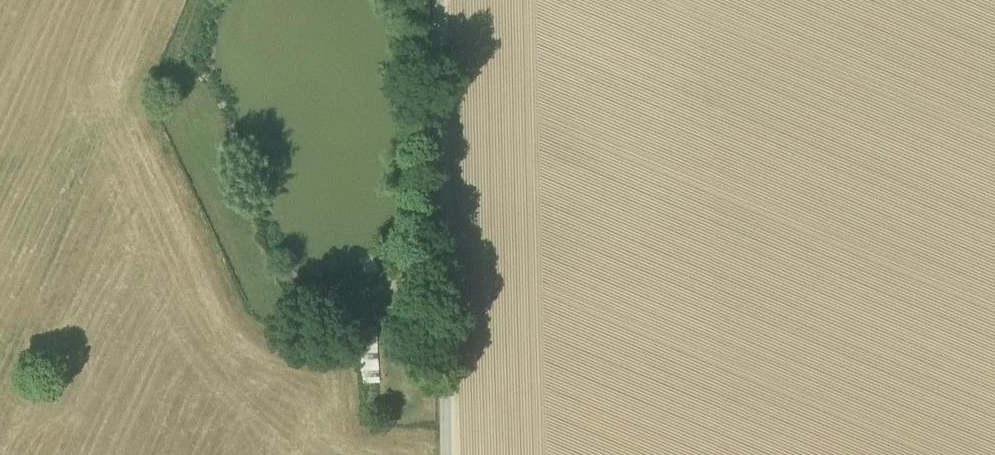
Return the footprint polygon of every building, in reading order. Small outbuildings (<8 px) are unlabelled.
[(376,326),(361,327),(363,351),(377,350),(376,326)]
